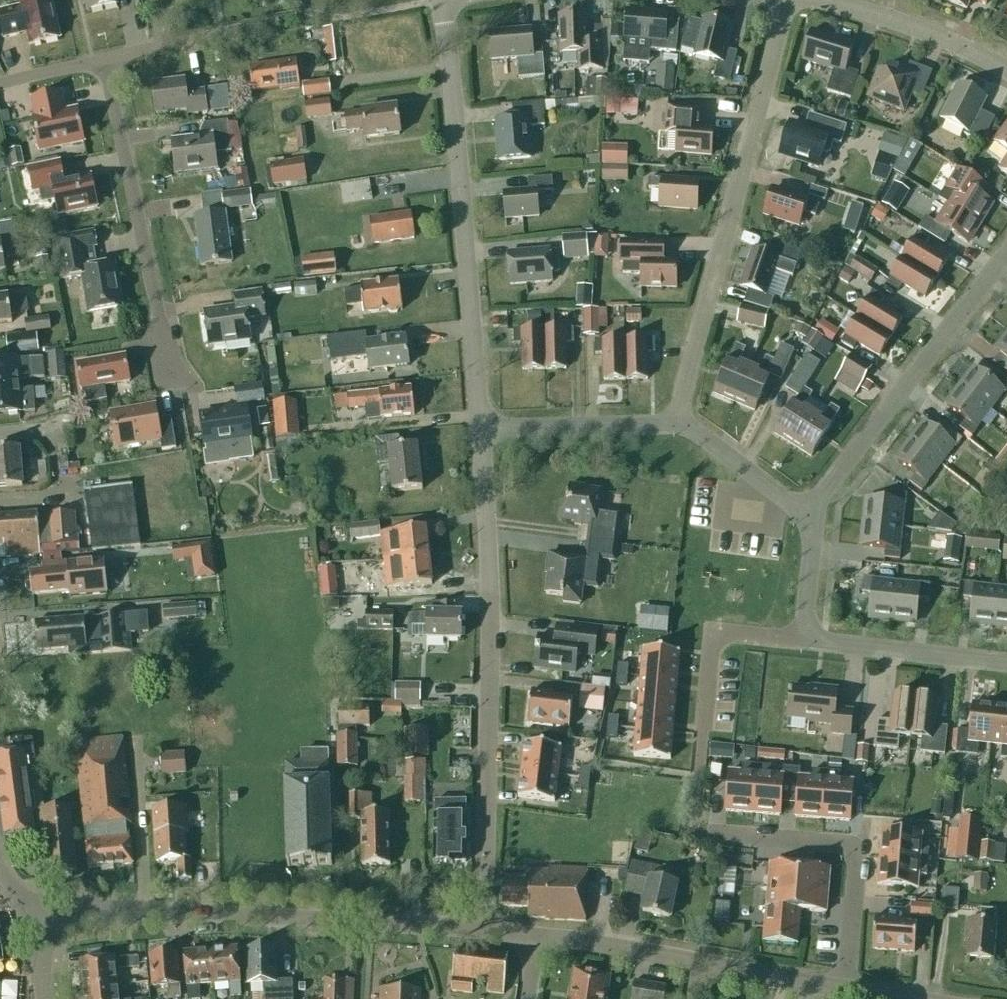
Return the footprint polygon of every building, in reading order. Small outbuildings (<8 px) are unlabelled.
[(0,11),(0,21),(4,38),(20,34),(27,33),(30,45),(60,38),(52,0),(34,0),(21,3),(21,6),(0,11)] [(117,4),(116,0),(86,0),(88,11),(117,4)] [(966,9),(970,0),(944,0),(966,9)] [(676,52),(678,23),(666,22),(667,14),(627,11),(624,39),(626,39),(624,62),(647,64),(648,50),(676,52)] [(603,69),(602,43),(588,44),(587,15),(559,16),(560,53),(578,52),(579,70),(603,69)] [(689,18),(682,48),(696,52),(695,55),(718,61),(713,78),(730,82),(732,73),(736,57),(737,52),(725,49),(732,25),(705,18),(704,21),(689,18)] [(323,28),(318,29),(322,63),(327,62),(336,61),(332,27),(323,28)] [(518,78),(544,76),(542,54),(532,55),(530,29),(489,32),(492,60),(517,58),(518,78)] [(853,44),(811,31),(802,60),(834,69),(827,91),(851,99),(859,73),(845,69),(853,44)] [(281,90),(300,88),(296,60),(263,64),(263,66),(249,68),(252,90),(280,87),(281,90)] [(888,72),(880,69),(869,97),(903,111),(910,93),(921,98),(932,72),(908,62),(904,73),(898,71),(899,69),(890,65),(888,72)] [(634,85),(634,95),(645,96),(645,94),(672,96),(675,67),(663,66),(657,66),(656,80),(646,79),(646,86),(634,85)] [(543,102),(544,112),(573,110),(604,108),(607,81),(587,78),(585,98),(567,100),(556,101),(543,102)] [(152,84),(156,114),(188,110),(189,115),(208,113),(205,90),(188,93),(186,79),(152,84)] [(306,98),(331,95),(330,82),(304,84),(306,98)] [(210,89),(213,112),(231,110),(229,95),(228,95),(227,86),(210,89)] [(960,86),(943,120),(965,131),(964,134),(982,143),(995,119),(977,110),(983,98),(960,86)] [(566,92),(555,93),(556,101),(567,100),(566,92)] [(65,111),(61,93),(32,99),(35,117),(33,118),(40,151),(84,141),(77,109),(65,111)] [(609,115),(621,115),(621,98),(609,98),(609,115)] [(623,99),(621,115),(638,116),(639,100),(623,99)] [(307,121),(332,118),(330,100),(305,104),(307,121)] [(840,101),(835,116),(844,119),(849,104),(840,101)] [(527,127),(544,126),(543,102),(512,104),(513,118),(496,120),(500,160),(530,158),(527,127)] [(365,139),(400,134),(396,106),(363,111),(363,112),(345,114),(348,131),(364,129),(365,139)] [(711,155),(713,129),(700,128),(701,109),(667,106),(666,127),(677,128),(676,152),(711,155)] [(8,110),(1,112),(3,123),(11,122),(8,110)] [(841,144),(846,126),(818,117),(815,128),(811,130),(790,123),(780,154),(819,167),(823,154),(829,156),(833,142),(841,144)] [(172,139),(177,175),(216,170),(214,155),(230,153),(226,124),(204,126),(205,135),(172,139)] [(227,125),(230,149),(242,148),(237,124),(227,125)] [(985,140),(993,146),(986,155),(1003,167),(1001,170),(1006,174),(1006,126),(1002,132),(995,127),(985,140)] [(295,129),(298,150),(308,148),(305,127),(295,129)] [(884,133),(878,154),(897,160),(904,148),(906,141),(884,133)] [(604,147),(603,164),(616,164),(616,147),(604,147)] [(20,149),(10,151),(13,167),(23,165),(20,149)] [(878,154),(870,177),(886,182),(897,160),(878,154)] [(600,155),(587,156),(588,164),(600,163),(600,155)] [(2,169),(9,167),(8,159),(1,161),(2,169)] [(303,159),(270,165),(273,186),(287,184),(289,192),(304,189),(302,182),(307,181),(303,159)] [(899,159),(892,171),(904,178),(911,166),(899,159)] [(58,215),(97,207),(91,176),(64,181),(60,162),(28,168),(33,192),(40,191),(42,202),(55,200),(58,215)] [(601,166),(601,180),(628,180),(628,166),(601,166)] [(250,187),(247,169),(234,172),(235,177),(222,179),(224,192),(250,187)] [(986,186),(959,169),(951,181),(950,180),(939,198),(949,205),(979,223),(991,203),(980,196),(986,186)] [(527,180),(527,183),(528,192),(502,195),(504,219),(538,216),(537,192),(552,191),(551,178),(527,180)] [(696,210),(698,181),(649,178),(648,188),(660,189),(659,207),(696,210)] [(895,182),(882,203),(897,212),(903,202),(896,197),(902,187),(895,182)] [(812,186),(809,196),(825,201),(828,191),(812,186)] [(815,216),(819,204),(807,201),(807,200),(772,189),(764,214),(799,225),(803,212),(815,216)] [(195,216),(201,266),(232,262),(226,212),(225,213),(224,208),(251,205),(250,191),(223,195),(222,191),(201,194),(204,215),(195,216)] [(852,203),(849,212),(856,214),(850,232),(855,234),(863,206),(852,203)] [(878,205),(872,216),(881,221),(887,210),(878,205)] [(979,223),(949,205),(937,224),(925,217),(919,228),(944,243),(951,233),(967,243),(979,223)] [(374,243),(414,237),(411,213),(370,219),(374,243)] [(66,222),(50,225),(53,236),(68,233),(66,222)] [(18,256),(14,225),(13,226),(0,227),(0,272),(6,271),(4,258),(18,256)] [(88,313),(123,307),(119,287),(115,288),(111,264),(88,269),(84,250),(97,248),(94,231),(52,238),(60,280),(81,276),(88,313)] [(901,258),(936,279),(948,260),(925,246),(929,239),(917,232),(913,239),(901,258)] [(861,233),(857,240),(862,242),(863,242),(866,237),(861,233)] [(586,234),(562,236),(563,256),(588,254),(586,234)] [(595,235),(595,247),(608,248),(609,236),(595,235)] [(857,240),(850,254),(854,256),(862,242),(857,240)] [(663,242),(637,241),(620,241),(620,262),(623,262),(623,273),(641,273),(641,287),(676,287),(677,261),(663,261),(663,242)] [(753,251),(741,288),(748,290),(767,296),(767,294),(775,270),(790,275),(793,276),(796,265),(801,251),(771,242),(766,255),(753,251)] [(890,249),(896,253),(900,246),(894,243),(890,249)] [(551,273),(559,272),(557,250),(549,251),(549,250),(507,253),(510,285),(551,281),(551,273)] [(850,254),(844,265),(845,265),(844,267),(855,273),(870,282),(878,269),(857,258),(857,257),(856,258),(854,257),(854,256),(850,254)] [(38,276),(52,274),(49,256),(35,258),(38,276)] [(334,256),(301,259),(303,279),(316,278),(336,276),(334,256)] [(936,279),(901,258),(890,276),(890,277),(886,284),(898,291),(902,284),(925,298),(936,279)] [(848,284),(854,273),(844,267),(838,278),(848,284)] [(364,314),(402,309),(399,281),(360,285),(361,287),(344,289),(346,305),(362,304),(364,314)] [(295,299),(317,296),(316,283),(294,285),(295,299)] [(290,285),(271,287),(272,297),(291,294),(290,285)] [(867,297),(856,316),(891,337),(902,319),(880,305),(884,298),(872,291),(868,298),(867,297)] [(247,319),(264,317),(261,293),(234,296),(235,310),(223,311),(222,309),(204,312),(208,345),(250,340),(247,319)] [(29,312),(27,298),(10,300),(9,296),(0,297),(0,324),(13,322),(12,314),(29,312)] [(579,297),(578,307),(590,308),(591,297),(579,297)] [(740,306),(737,322),(764,328),(768,312),(740,306)] [(583,309),(583,335),(598,335),(598,318),(607,318),(607,309),(583,309)] [(626,322),(641,322),(641,310),(626,310),(626,322)] [(553,311),(545,312),(545,322),(553,322),(553,311)] [(541,312),(528,312),(529,323),(541,322),(541,312)] [(26,333),(51,330),(48,316),(24,319),(26,333)] [(891,337),(856,316),(845,335),(841,342),(853,350),(857,343),(879,356),(891,337)] [(822,320),(815,331),(832,342),(839,331),(822,320)] [(810,328),(798,322),(793,332),(806,338),(810,328)] [(544,369),(543,328),(521,329),(513,329),(513,344),(522,343),(522,370),(544,369)] [(543,328),(544,369),(566,369),(566,342),(574,342),(574,328),(565,328),(543,328)] [(813,330),(803,344),(814,351),(818,345),(823,337),(813,330)] [(343,336),(328,337),(331,361),(367,356),(369,370),(409,365),(406,338),(366,343),(364,333),(343,336)] [(36,335),(20,336),(21,353),(38,351),(36,335)] [(996,350),(1000,353),(1006,358),(1001,366),(1006,371),(1006,336),(996,350)] [(625,379),(624,338),(602,339),(594,340),(595,354),(603,354),(603,380),(625,379)] [(647,338),(624,338),(625,379),(647,379),(647,353),(655,352),(655,338),(647,338)] [(734,402),(750,366),(740,361),(745,348),(736,344),(730,357),(714,394),(734,402)] [(781,381),(793,351),(780,345),(774,360),(766,357),(760,370),(750,366),(734,402),(754,411),(769,376),(781,381)] [(49,380),(66,378),(64,352),(63,352),(48,353),(47,353),(49,380)] [(129,381),(125,355),(77,363),(84,403),(106,400),(104,386),(129,381)] [(795,401),(774,434),(792,446),(818,405),(809,399),(812,394),(804,389),(820,364),(806,355),(785,389),(798,397),(795,401)] [(861,385),(871,367),(850,355),(840,372),(861,385)] [(31,359),(31,358),(21,359),(21,365),(17,366),(16,358),(0,359),(0,387),(19,386),(18,379),(33,378),(44,376),(43,358),(31,359)] [(961,387),(989,408),(1002,390),(1006,393),(1006,391),(1006,381),(1000,375),(994,383),(975,368),(961,387)] [(862,388),(868,392),(873,384),(867,381),(862,388)] [(256,384),(234,387),(237,405),(259,401),(265,401),(262,383),(256,384)] [(0,387),(0,414),(36,411),(34,389),(19,390),(19,386),(0,387)] [(989,408),(961,387),(947,405),(966,420),(959,428),(972,437),(978,429),(975,426),(989,408)] [(412,388),(348,395),(351,421),(367,420),(381,419),(381,418),(414,415),(412,388)] [(296,400),(273,402),(276,438),(299,436),(296,400)] [(818,405),(792,446),(811,457),(832,424),(831,423),(839,411),(831,406),(828,411),(818,405)] [(157,420),(155,407),(111,414),(116,446),(160,439),(161,450),(176,448),(171,418),(157,420)] [(270,425),(267,407),(257,409),(260,426),(270,425)] [(254,459),(251,440),(247,408),(228,411),(228,413),(201,416),(205,446),(206,446),(207,451),(206,451),(208,467),(230,464),(230,462),(254,459)] [(925,423),(911,441),(939,463),(953,445),(956,448),(962,439),(950,430),(944,438),(925,423)] [(271,428),(263,429),(266,451),(274,450),(271,428)] [(391,492),(422,489),(418,445),(398,447),(397,437),(375,439),(377,464),(388,463),(391,492)] [(939,463),(911,441),(897,460),(916,474),(910,482),(922,492),(928,483),(925,481),(939,463)] [(0,451),(0,487),(22,485),(21,470),(30,469),(29,458),(28,442),(4,444),(4,450),(0,451)] [(1002,467),(1006,461),(1006,446),(994,461),(1002,467)] [(275,456),(266,457),(269,484),(279,482),(275,456)] [(69,470),(67,457),(59,458),(60,471),(69,470)] [(1002,467),(994,461),(991,458),(983,467),(994,476),(1002,467)] [(46,462),(39,462),(40,475),(47,474),(46,462)] [(588,541),(616,544),(620,514),(599,511),(601,492),(588,490),(588,488),(569,485),(566,503),(561,502),(558,519),(572,521),(572,523),(590,526),(588,541)] [(139,544),(131,486),(84,492),(92,550),(139,544)] [(867,499),(864,522),(899,526),(902,504),(906,504),(907,494),(892,492),(891,502),(867,499)] [(962,506),(954,515),(960,520),(968,511),(962,506)] [(0,515),(0,543),(4,543),(5,557),(19,556),(27,555),(40,554),(40,553),(39,546),(77,543),(75,512),(37,515),(37,512),(16,514),(0,515)] [(379,522),(349,526),(351,542),(381,538),(379,522)] [(899,526),(864,522),(862,545),(885,548),(884,558),(900,560),(901,549),(897,549),(899,526)] [(385,558),(383,558),(383,559),(401,557),(401,559),(429,557),(426,528),(397,531),(398,532),(386,533),(387,544),(383,544),(385,558)] [(998,552),(1000,536),(965,532),(963,548),(998,552)] [(962,539),(947,537),(944,560),(958,562),(962,539)] [(616,544),(588,541),(586,556),(563,553),(563,556),(549,554),(546,574),(548,574),(546,594),(564,596),(563,602),(580,604),(582,585),(597,587),(601,558),(614,560),(616,544)] [(212,542),(192,545),(196,579),(216,576),(212,542)] [(77,543),(39,546),(40,553),(43,553),(61,551),(78,550),(77,543)] [(401,559),(384,560),(385,566),(387,588),(403,587),(404,587),(432,584),(429,557),(401,559)] [(32,591),(33,594),(70,590),(70,596),(107,592),(104,558),(43,565),(43,572),(31,573),(31,577),(27,578),(28,591),(32,591)] [(337,595),(334,567),(320,569),(323,597),(337,595)] [(892,620),(896,584),(874,582),(874,578),(863,577),(861,593),(871,594),(869,617),(892,620)] [(994,625),(997,590),(975,587),(975,583),(965,582),(963,597),(973,598),(971,622),(994,625)] [(896,584),(892,620),(915,622),(918,598),(928,599),(930,584),(919,583),(919,587),(896,584)] [(997,590),(994,625),(1006,626),(1006,591),(997,590)] [(339,609),(339,601),(328,601),(328,609),(339,609)] [(197,617),(196,603),(163,605),(164,619),(197,617)] [(461,639),(461,613),(453,613),(453,604),(427,603),(427,613),(413,613),(413,625),(426,625),(426,639),(461,639)] [(393,632),(393,612),(366,612),(366,621),(366,629),(366,632),(393,632)] [(84,618),(35,622),(37,651),(69,648),(70,656),(131,651),(130,634),(149,632),(147,613),(128,614),(102,616),(102,617),(85,618),(84,618)] [(597,631),(556,626),(554,638),(538,636),(534,667),(575,672),(577,656),(581,653),(594,655),(597,631)] [(643,649),(641,676),(677,679),(680,652),(643,649)] [(618,664),(617,674),(627,675),(628,665),(618,664)] [(617,674),(616,685),(626,686),(627,675),(617,674)] [(641,676),(638,703),(675,706),(677,679),(641,676)] [(602,677),(600,687),(608,688),(610,677),(602,677)] [(396,684),(396,700),(420,700),(420,684),(396,684)] [(581,686),(579,706),(603,709),(606,689),(586,687),(581,686)] [(849,736),(852,711),(835,709),(837,689),(821,687),(821,689),(791,686),(787,718),(817,721),(817,723),(832,725),(831,734),(849,736)] [(527,723),(569,728),(573,700),(552,697),(553,693),(531,690),(527,723)] [(910,736),(915,697),(893,695),(890,721),(876,719),(873,747),(898,750),(899,735),(910,736)] [(936,699),(915,697),(910,736),(922,738),(920,752),(944,755),(947,727),(933,725),(936,699)] [(638,703),(636,729),(673,732),(675,706),(638,703)] [(990,743),(994,706),(972,703),(969,730),(958,729),(956,753),(977,755),(978,742),(990,743)] [(994,706),(990,743),(1002,745),(1001,758),(1006,758),(1006,707),(994,706)] [(357,727),(370,726),(369,710),(338,711),(338,735),(339,767),(358,766),(357,727)] [(608,716),(607,727),(618,727),(619,717),(609,716),(608,716)] [(607,727),(607,737),(617,738),(618,727),(607,727)] [(405,757),(425,757),(425,729),(405,729),(405,757)] [(636,729),(634,756),(670,759),(673,732),(636,729)] [(129,799),(122,736),(74,741),(87,868),(132,864),(129,829),(127,830),(126,823),(129,823),(128,811),(119,812),(118,800),(129,799)] [(32,739),(0,742),(0,798),(5,836),(15,834),(27,833),(34,832),(32,809),(42,808),(39,790),(32,739)] [(525,743),(521,770),(558,775),(561,748),(525,743)] [(733,746),(710,745),(709,757),(732,758),(733,746)] [(869,746),(857,745),(856,762),(867,763),(869,746)] [(746,749),(745,758),(755,759),(756,750),(746,749)] [(785,751),(759,749),(758,758),(784,761),(785,751)] [(300,751),(300,763),(285,764),(285,783),(288,867),(332,865),(328,750),(300,751)] [(843,750),(842,759),(854,760),(855,751),(843,750)] [(184,752),(161,754),(162,768),(173,767),(173,775),(185,774),(184,752)] [(829,760),(829,769),(841,770),(842,761),(829,760)] [(407,779),(426,779),(427,761),(408,761),(407,779)] [(752,813),(756,765),(743,764),(742,772),(729,771),(726,811),(752,813)] [(856,764),(855,770),(859,775),(865,776),(866,765),(856,764)] [(756,765),(752,813),(779,815),(781,795),(783,775),(770,774),(771,766),(756,765)] [(580,767),(579,778),(590,779),(591,768),(580,767)] [(783,775),(781,795),(789,796),(792,768),(784,767),(783,775)] [(792,768),(789,796),(797,797),(799,777),(800,768),(792,768)] [(521,770),(518,797),(554,802),(558,775),(521,770)] [(822,819),(826,771),(812,770),(812,778),(799,777),(797,797),(796,817),(822,819)] [(826,771),(822,819),(849,821),(853,781),(840,780),(840,772),(826,771)] [(579,778),(578,788),(588,789),(590,779),(579,778)] [(419,803),(420,780),(405,780),(405,803),(419,803)] [(390,865),(389,814),(371,814),(371,794),(361,794),(347,795),(348,820),(361,820),(362,865),(390,865)] [(942,801),(931,800),(930,815),(940,816),(942,801)] [(434,801),(433,863),(453,864),(453,862),(466,862),(467,801),(434,801)] [(186,807),(152,810),(154,834),(156,861),(178,859),(179,879),(191,878),(190,857),(186,857),(184,832),(188,832),(186,807)] [(77,871),(71,808),(36,811),(38,827),(43,827),(48,873),(77,871)] [(981,821),(959,819),(954,860),(977,862),(981,821)] [(880,858),(928,862),(929,848),(921,847),(922,834),(882,831),(880,858)] [(651,836),(638,833),(635,849),(648,852),(651,836)] [(981,842),(979,861),(993,862),(995,843),(981,842)] [(927,876),(928,862),(880,858),(878,884),(917,888),(919,875),(927,876)] [(667,882),(669,870),(631,862),(625,892),(646,896),(642,912),(669,918),(676,884),(667,882)] [(830,870),(770,864),(763,941),(797,944),(800,910),(826,912),(830,870)] [(585,921),(588,870),(547,868),(547,872),(526,872),(526,878),(504,877),(502,906),(528,907),(528,917),(545,918),(558,920),(585,921)] [(974,873),(973,891),(987,892),(987,874),(974,873)] [(719,884),(718,894),(734,895),(735,885),(719,884)] [(957,911),(959,889),(943,888),(941,909),(957,911)] [(932,917),(933,903),(911,901),(910,916),(932,917)] [(716,902),(715,910),(729,911),(730,904),(716,902)] [(993,959),(996,923),(995,923),(996,911),(980,909),(979,922),(967,921),(965,935),(969,935),(967,957),(993,959)] [(893,918),(875,917),(872,949),(911,952),(913,923),(893,922),(893,918)] [(251,949),(248,950),(249,983),(264,983),(264,998),(293,998),(292,980),(278,980),(278,970),(275,970),(274,949),(264,949),(261,946),(253,946),(251,949)] [(210,950),(213,983),(228,981),(230,995),(241,994),(237,948),(210,950)] [(503,994),(508,955),(455,949),(451,991),(471,993),(473,980),(487,982),(486,992),(503,994)] [(210,950),(184,953),(188,998),(189,998),(200,998),(199,984),(213,983),(210,950)] [(166,998),(180,998),(176,953),(150,955),(153,987),(165,986),(166,998)] [(83,988),(117,985),(115,969),(128,968),(127,958),(127,957),(80,962),(83,988)] [(139,966),(138,957),(127,958),(128,968),(139,966)] [(610,976),(574,971),(570,998),(606,998),(610,976)] [(354,980),(325,978),(324,998),(353,998),(354,980)] [(666,985),(633,980),(630,998),(664,998),(666,985)] [(83,988),(84,998),(118,998),(117,985),(83,988)] [(421,990),(380,987),(380,998),(420,998),(421,990)]
